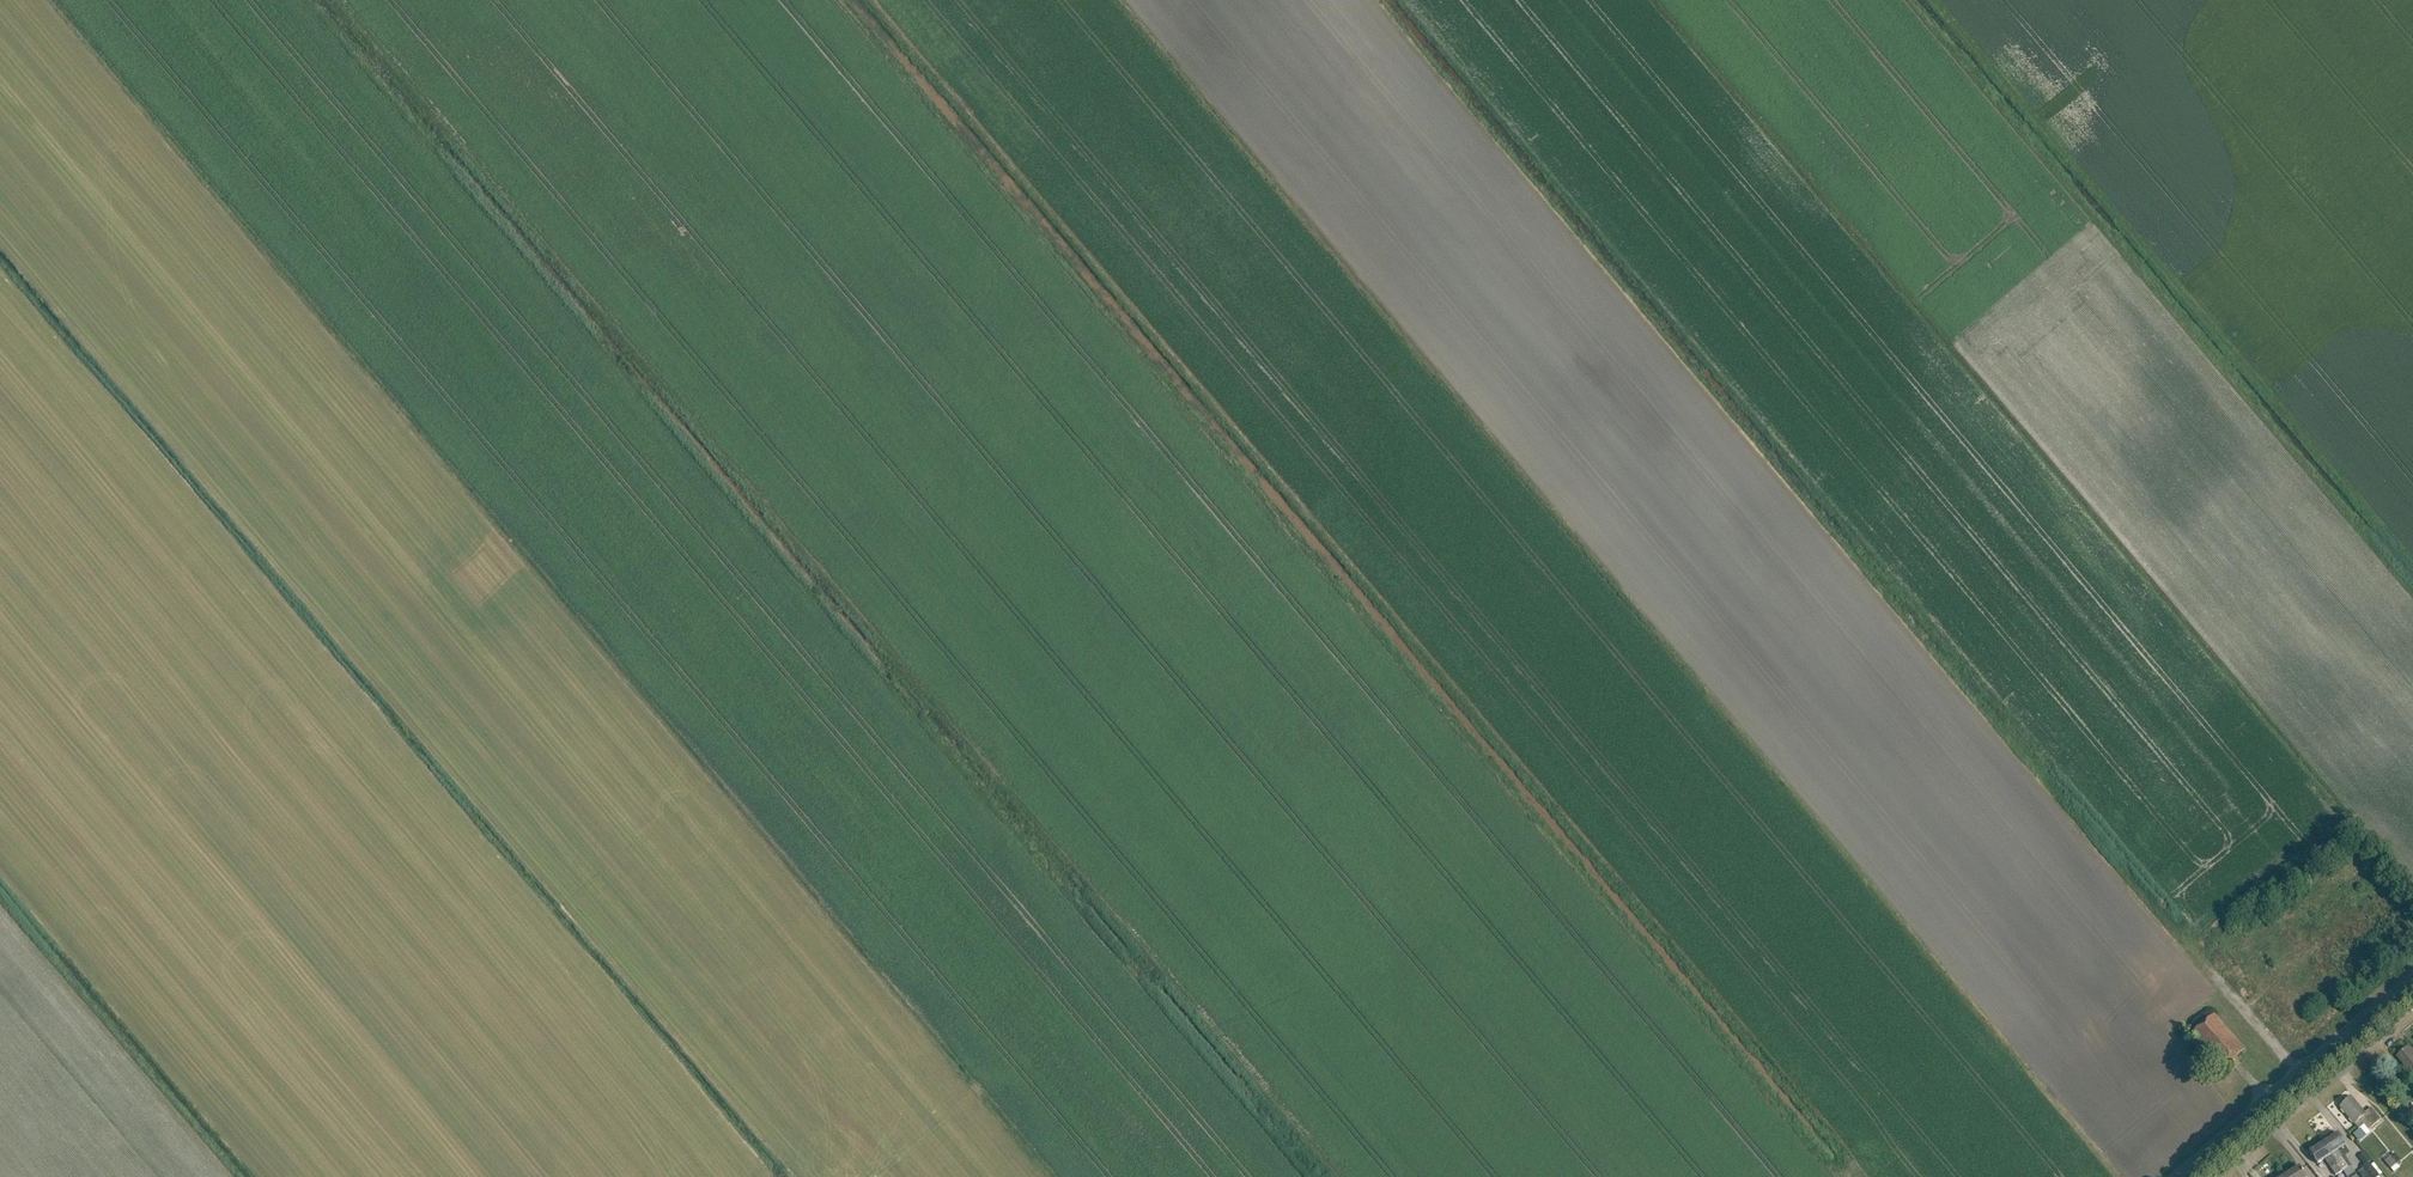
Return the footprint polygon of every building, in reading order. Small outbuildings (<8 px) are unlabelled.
[(2191,1035),(2222,1070),(2245,1050),(2214,1015),(2191,1035)] [(2407,1048),(2397,1057),(2411,1073),(2412,1071),(2412,1054),(2407,1048)] [(2360,1121),(2368,1131),(2381,1121),(2371,1109),(2365,1114),(2352,1098),(2340,1108),(2354,1125),(2360,1121)] [(2412,1129),(2412,1119),(2405,1110),(2401,1114),(2412,1129)] [(2344,1170),(2347,1176),(2356,1172),(2350,1161),(2346,1163),(2342,1156),(2349,1152),(2346,1146),(2338,1134),(2324,1143),(2342,1171),(2344,1170)] [(2335,1175),(2342,1171),(2324,1143),(2309,1152),(2317,1165),(2327,1159),(2335,1175)] [(2398,1163),(2388,1152),(2382,1158),(2391,1169),(2398,1163)] [(2369,1161),(2363,1166),(2371,1176),(2377,1176),(2380,1174),(2369,1161)] [(2285,1176),(2286,1176),(2306,1176),(2300,1167),(2285,1176)]
